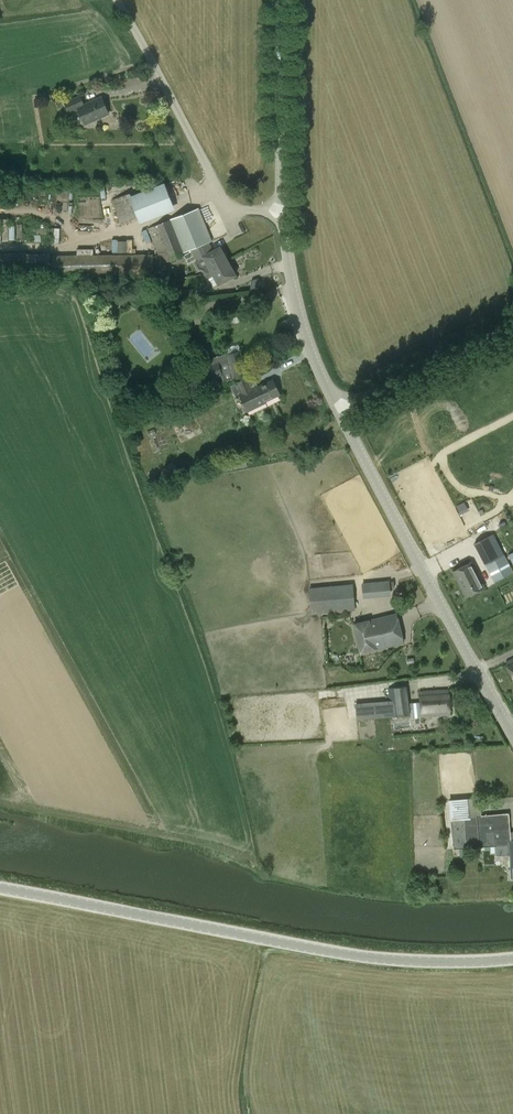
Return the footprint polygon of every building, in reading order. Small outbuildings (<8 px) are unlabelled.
[(77,108),(84,124),(108,114),(101,97),(83,105),(79,96),(64,103),(68,112),(77,108)] [(176,209),(166,182),(130,195),(129,193),(111,200),(120,224),(138,217),(140,223),(176,209)] [(179,252),(189,248),(208,241),(210,240),(198,209),(148,228),(162,264),(181,257),(179,252)] [(0,217),(0,241),(14,241),(13,224),(7,224),(7,217),(0,217)] [(53,227),(52,243),(60,243),(60,227),(53,227)] [(139,231),(142,241),(149,239),(147,229),(139,231)] [(199,272),(205,274),(227,261),(220,247),(213,250),(208,241),(189,248),(197,263),(196,267),(199,272)] [(52,258),(52,276),(153,275),(153,257),(52,258)] [(235,275),(227,261),(205,274),(207,278),(213,275),(218,284),(235,275)] [(180,300),(194,298),(193,291),(179,293),(180,300)] [(224,381),(234,378),(247,375),(240,351),(228,355),(227,354),(213,358),(214,363),(198,367),(201,381),(222,375),(224,381)] [(237,401),(241,399),(247,411),(266,402),(280,394),(273,379),(251,390),(246,381),(231,389),(237,401)] [(512,572),(512,571),(493,533),(474,543),(495,583),(512,572)] [(449,565),(465,596),(485,586),(469,555),(449,565)] [(390,579),(362,582),(363,596),(391,593),(390,579)] [(309,589),(311,613),(354,609),(352,585),(309,589)] [(354,624),(361,652),(404,642),(396,614),(354,624)] [(355,703),(357,719),(391,716),(392,717),(409,716),(407,685),(390,687),(391,700),(355,703)] [(411,717),(422,717),(450,714),(449,689),(420,691),(421,701),(410,702),(411,717)] [(512,867),(512,840),(511,840),(508,812),(469,815),(468,798),(449,800),(454,848),(495,846),(495,856),(510,854),(511,867),(512,867)] [(446,889),(446,877),(434,878),(434,889),(446,889)]
